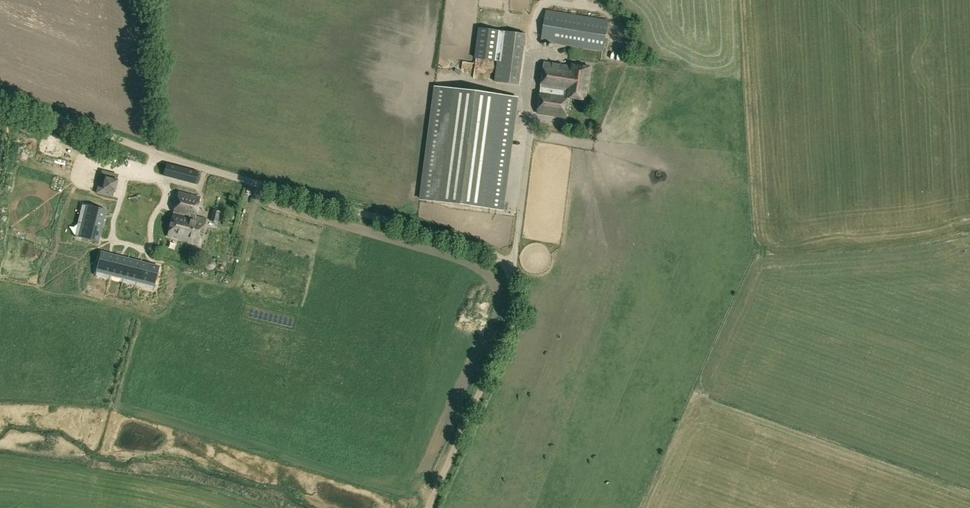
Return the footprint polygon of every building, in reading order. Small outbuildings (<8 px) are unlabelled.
[(546,11),(541,41),(603,51),(608,21),(546,11)] [(505,28),(498,78),(521,81),(528,34),(518,33),(518,29),(505,28)] [(571,63),(571,66),(545,62),(536,114),(565,119),(568,98),(585,101),(591,66),(571,63)] [(518,97),(505,96),(435,86),(420,199),(503,210),(518,97)] [(75,142),(65,143),(68,157),(77,156),(75,142)] [(143,163),(106,160),(104,185),(130,188),(130,186),(141,187),(143,163)] [(178,192),(167,236),(186,241),(199,245),(205,220),(195,217),(200,198),(178,192)] [(85,205),(80,224),(99,229),(104,211),(85,205)] [(220,212),(212,210),(209,221),(217,223),(220,212)] [(80,224),(77,237),(96,242),(99,229),(80,224)] [(101,253),(97,271),(110,274),(114,257),(101,253)] [(114,257),(110,274),(123,278),(128,260),(114,257)] [(128,260),(123,278),(136,281),(141,264),(128,260)] [(141,264),(136,281),(154,286),(159,268),(141,264)]
